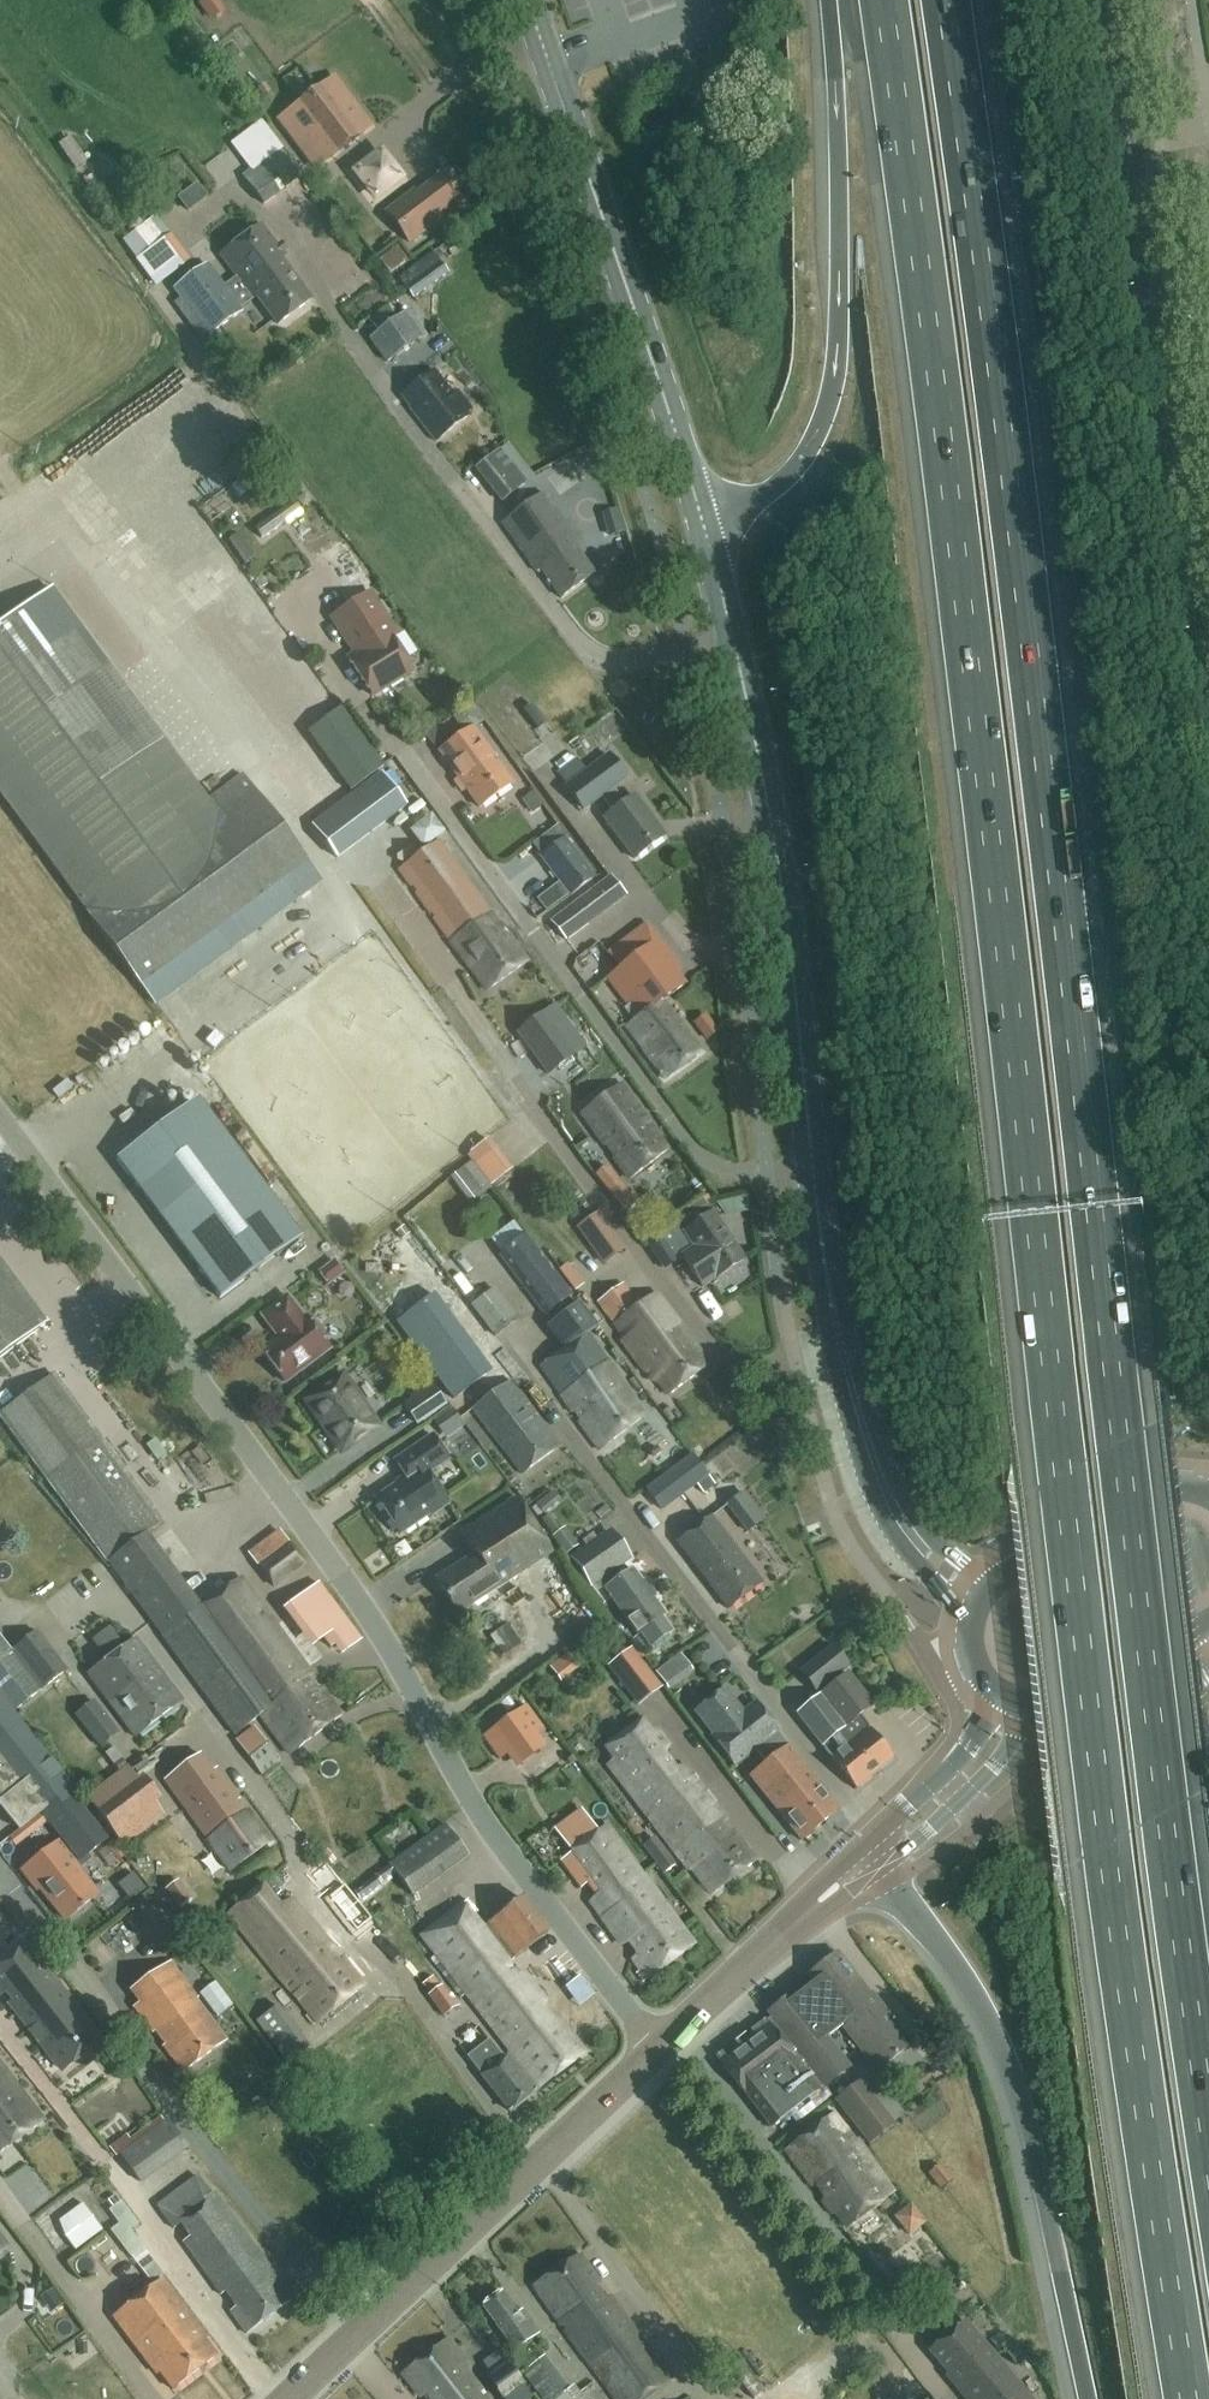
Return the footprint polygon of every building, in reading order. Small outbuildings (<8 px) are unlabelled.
[(276,121),(313,170),(370,127),(334,78),(276,121)] [(265,203),(301,174),(279,147),(241,176),(265,203)] [(370,194),(392,191),(388,165),(366,169),(370,194)] [(464,202),(443,175),(432,183),(416,195),(405,203),(403,199),(386,212),(409,242),(452,211),(464,202)] [(278,260),(281,258),(284,255),(261,224),(219,255),(236,278),(242,286),(278,260)] [(140,238),(128,248),(137,260),(136,260),(155,285),(167,276),(168,278),(191,261),(171,235),(164,239),(150,250),(140,238)] [(390,274),(406,262),(396,249),(380,262),(390,274)] [(309,301),(278,260),(242,286),(251,298),(256,295),(257,297),(277,324),(309,301)] [(406,288),(414,299),(449,274),(440,263),(406,288)] [(242,286),(236,278),(222,287),(206,265),(174,288),(208,335),(240,311),(239,310),(257,297),(256,295),(251,298),(242,286)] [(387,306),(368,320),(378,332),(365,341),(383,366),(426,334),(409,309),(396,318),(387,306)] [(433,442),(468,415),(433,370),(400,396),(410,408),(408,409),(433,442)] [(77,394),(96,383),(89,372),(71,383),(77,394)] [(503,501),(526,483),(499,449),(476,467),(503,501)] [(593,575),(572,545),(576,542),(543,494),(501,523),(535,572),(540,569),(560,598),(593,575)] [(261,537),(301,510),(294,501),(255,528),(261,537)] [(623,532),(616,510),(605,513),(612,536),(623,532)] [(209,533),(199,541),(227,578),(237,570),(209,533)] [(348,550),(342,538),(321,551),(328,562),(327,562),(348,600),(371,585),(351,549),(348,550)] [(143,583),(168,564),(161,554),(135,574),(143,583)] [(205,799),(107,665),(53,588),(0,626),(0,794),(74,894),(75,896),(74,896),(152,1003),(171,989),(173,991),(320,881),(243,773),(206,800),(205,799)] [(410,671),(390,639),(395,636),(369,593),(330,618),(348,647),(353,644),(359,653),(348,660),(371,697),(410,671)] [(212,703),(224,697),(209,666),(197,672),(212,703)] [(442,723),(425,737),(433,747),(450,734),(442,723)] [(480,808),(514,783),(472,726),(438,751),(480,808)] [(239,741),(260,765),(270,756),(248,732),(239,741)] [(577,758),(557,772),(566,784),(565,786),(583,810),(600,797),(611,812),(602,818),(632,859),(663,837),(634,796),(624,803),(613,788),(627,777),(609,753),(586,770),(577,758)] [(382,772),(312,826),(338,858),(407,804),(382,772)] [(543,805),(533,791),(521,799),(531,813),(543,805)] [(570,895),(576,890),(593,877),(565,838),(541,856),(570,895)] [(502,931),(439,840),(397,870),(435,922),(447,936),(487,990),(527,962),(505,929),(502,931)] [(565,940),(625,895),(611,875),(550,920),(565,940)] [(680,967),(650,927),(612,956),(621,968),(607,979),(626,1004),(633,999),(644,1013),(626,1028),(666,1080),(701,1053),(661,1000),(681,984),(672,972),(680,967)] [(586,1047),(556,1006),(518,1033),(548,1074),(553,1071),(558,1067),(586,1047)] [(707,1040),(718,1031),(706,1014),(693,1023),(707,1040)] [(568,1080),(583,1070),(575,1059),(561,1069),(568,1080)] [(543,1073),(527,1081),(534,1097),(551,1089),(543,1073)] [(616,1088),(581,1113),(605,1146),(607,1144),(616,1156),(614,1158),(629,1179),(668,1150),(623,1088),(621,1085),(616,1088)] [(198,1097),(118,1156),(219,1294),(300,1235),(198,1097)] [(491,1188),(490,1186),(471,1161),(450,1176),(470,1204),(491,1188)] [(626,1212),(637,1203),(605,1165),(594,1174),(626,1212)] [(742,1198),(716,1202),(718,1216),(744,1212),(742,1198)] [(742,1261),(711,1213),(706,1206),(646,1245),(659,1265),(671,1257),(668,1253),(686,1241),(691,1248),(679,1256),(700,1287),(712,1280),(742,1261)] [(575,1227),(601,1264),(623,1249),(597,1212),(575,1227)] [(545,1317),(573,1295),(526,1233),(497,1255),(545,1317)] [(46,1323),(0,1261),(0,1357),(46,1323)] [(327,1287),(344,1274),(334,1261),(317,1273),(327,1287)] [(638,1305),(622,1283),(598,1302),(621,1335),(622,1342),(650,1379),(657,1380),(667,1394),(708,1363),(689,1339),(684,1338),(675,1327),(678,1322),(656,1292),(638,1305)] [(494,1287),(483,1295),(477,1287),(464,1297),(471,1304),(470,1305),(494,1337),(518,1319),(494,1287)] [(453,1398),(491,1370),(434,1293),(397,1321),(453,1398)] [(303,1316),(287,1294),(261,1313),(277,1336),(260,1348),(284,1381),(329,1348),(305,1315),(303,1316)] [(565,1350),(540,1369),(549,1382),(558,1376),(569,1391),(562,1397),(599,1450),(643,1417),(608,1363),(586,1335),(565,1350)] [(340,1377),(306,1400),(320,1420),(323,1418),(343,1448),(373,1427),(340,1377)] [(521,1474),(559,1447),(511,1381),(472,1409),(521,1474)] [(417,1426),(446,1405),(432,1385),(402,1405),(417,1426)] [(433,1421),(434,1423),(445,1439),(464,1426),(451,1408),(433,1421)] [(430,1516),(447,1504),(426,1473),(448,1458),(431,1434),(393,1460),(404,1476),(373,1497),(398,1534),(429,1514),(430,1516)] [(108,1563),(163,1521),(101,1438),(46,1479),(108,1563)] [(144,1451),(153,1466),(165,1459),(156,1444),(144,1451)] [(716,1485),(708,1476),(709,1475),(693,1454),(645,1490),(661,1511),(696,1484),(703,1494),(716,1485)] [(543,1514),(560,1501),(552,1491),(535,1503),(536,1505),(531,1509),(537,1516),(542,1513),(543,1514)] [(456,1611),(541,1557),(550,1552),(515,1498),(461,1532),(475,1555),(436,1580),(456,1611)] [(752,1504),(737,1516),(748,1532),(764,1520),(752,1504)] [(605,1505),(596,1512),(601,1520),(611,1513),(605,1505)] [(560,1529),(548,1514),(540,1520),(552,1535),(551,1536),(565,1555),(579,1545),(565,1526),(560,1529)] [(728,1609),(762,1583),(711,1516),(676,1543),(728,1609)] [(591,1586),(628,1560),(608,1532),(571,1558),(591,1586)] [(275,1583),(297,1567),(273,1535),(252,1552),(275,1583)] [(671,1632),(660,1617),(664,1614),(632,1569),(604,1589),(636,1634),(638,1632),(639,1633),(630,1641),(639,1653),(648,1646),(650,1647),(671,1632)] [(164,1638),(235,1735),(260,1716),(290,1754),(342,1714),(322,1686),(316,1690),(307,1678),(312,1674),(269,1619),(266,1620),(257,1608),(260,1603),(241,1577),(164,1638)] [(347,1632),(313,1587),(294,1601),(283,1610),(311,1646),(322,1638),(333,1630),(347,1648),(355,1643),(347,1632)] [(503,1656),(522,1644),(509,1624),(490,1636),(503,1656)] [(8,1706),(13,1711),(66,1670),(36,1632),(14,1649),(10,1653),(0,1640),(0,1696),(8,1706)] [(135,1736),(183,1700),(136,1638),(88,1674),(135,1736)] [(815,1693),(850,1665),(832,1642),(800,1670),(815,1693)] [(638,1706),(662,1688),(631,1647),(607,1666),(638,1706)] [(550,1667),(559,1679),(577,1666),(569,1654),(550,1667)] [(667,1686),(682,1675),(672,1661),(657,1673),(667,1686)] [(856,1788),(893,1758),(858,1715),(871,1705),(846,1674),(797,1713),(822,1744),(821,1745),(856,1788)] [(742,1712),(724,1688),(695,1711),(713,1734),(712,1736),(735,1765),(754,1751),(778,1732),(755,1702),(742,1712)] [(73,1788),(12,1711),(8,1706),(0,1696),(0,1803),(21,1829),(41,1812),(73,1788)] [(100,1747),(120,1732),(94,1700),(74,1715),(100,1747)] [(543,1727),(527,1706),(496,1728),(512,1749),(543,1727)] [(605,1763),(655,1827),(703,1790),(685,1768),(672,1771),(661,1759),(668,1747),(655,1730),(644,1735),(634,1722),(605,1744),(615,1756),(605,1763)] [(266,1744),(253,1727),(236,1740),(263,1776),(281,1761),(267,1743),(266,1744)] [(778,1732),(754,1751),(764,1764),(749,1776),(799,1840),(838,1809),(778,1732)] [(200,1754),(165,1780),(231,1871),(270,1842),(248,1811),(244,1813),(236,1802),(239,1799),(217,1768),(213,1771),(200,1754)] [(119,1755),(111,1762),(119,1773),(127,1767),(128,1767),(119,1755)] [(105,1784),(87,1798),(112,1831),(124,1846),(162,1817),(152,1804),(159,1798),(142,1775),(136,1779),(127,1767),(119,1773),(118,1774),(112,1779),(105,1784)] [(79,1795),(73,1788),(41,1812),(61,1838),(22,1870),(38,1890),(41,1888),(65,1919),(97,1894),(77,1869),(90,1858),(88,1855),(108,1839),(74,1798),(79,1795)] [(724,1820),(703,1790),(655,1827),(681,1861),(685,1865),(687,1863),(711,1893),(717,1888),(754,1860),(732,1832),(729,1834),(720,1823),(724,1820)] [(606,1898),(641,1874),(605,1825),(593,1833),(577,1811),(555,1827),(572,1850),(560,1859),(580,1887),(588,1882),(597,1894),(588,1901),(597,1913),(610,1903),(606,1898)] [(436,1888),(471,1860),(443,1825),(388,1868),(406,1890),(398,1896),(415,1917),(442,1896),(436,1888)] [(664,1873),(675,1864),(655,1837),(643,1845),(664,1873)] [(97,1852),(105,1861),(104,1861),(110,1868),(122,1858),(117,1852),(115,1853),(107,1844),(97,1852)] [(337,1859),(328,1847),(323,1851),(332,1863),(337,1859)] [(610,1903),(597,1913),(619,1943),(629,1939),(638,1951),(632,1960),(646,1978),(692,1944),(641,1874),(606,1898),(610,1903)] [(280,1907),(270,1897),(282,1885),(274,1876),(229,1914),(309,2011),(305,2015),(312,2024),(316,2021),(318,2023),(364,1985),(343,1961),(337,1963),(328,1952),(332,1947),(291,1901),(280,1907)] [(178,1881),(166,1890),(179,1908),(191,1899),(178,1881)] [(367,1914),(342,1882),(328,1894),(353,1926),(367,1914)] [(546,1934),(519,1899),(481,1928),(472,1916),(475,1913),(469,1904),(465,1907),(462,1904),(422,1935),(436,1954),(431,1959),(459,1995),(460,1994),(465,1991),(539,2088),(585,2053),(555,2015),(550,2017),(541,2006),(545,2001),(522,1971),(517,1975),(508,1963),(546,1934)] [(113,1925),(126,1949),(153,1934),(140,1910),(113,1925)] [(38,2039),(62,2071),(100,2041),(27,1946),(0,1967),(0,1991),(3,1995),(5,1994),(11,2002),(9,2003),(31,2030),(32,2029),(39,2038),(38,2039)] [(812,1984),(771,2016),(775,2021),(825,2086),(849,2067),(826,2037),(841,2026),(878,2071),(912,2044),(871,1992),(870,1993),(837,1952),(806,1976),(812,1984)] [(226,2040),(195,1999),(198,1997),(170,1961),(129,1990),(139,2002),(133,2006),(153,2033),(155,2031),(165,2043),(162,2045),(182,2072),(226,2040)] [(432,1976),(423,1983),(430,1993),(439,1986),(432,1976)] [(457,2006),(442,1986),(428,1996),(443,2017),(457,2006)] [(278,2004),(273,2008),(260,2018),(255,2021),(287,2063),(311,2047),(278,2004)] [(133,2043),(143,2037),(130,2017),(120,2023),(133,2043)] [(825,2086),(775,2021),(720,2061),(771,2127),(808,2099),(811,2102),(792,2116),(795,2121),(831,2095),(825,2086)] [(510,2112),(535,2092),(508,2057),(503,2060),(494,2048),(474,2064),(483,2076),(482,2076),(510,2112)] [(43,2121),(0,2066),(0,2152),(43,2121)] [(870,2142),(893,2124),(860,2082),(837,2100),(870,2142)] [(854,2141),(834,2113),(784,2150),(811,2187),(817,2184),(824,2195),(822,2201),(830,2213),(836,2212),(847,2227),(852,2223),(894,2192),(856,2140),(854,2141)] [(159,2119),(115,2156),(144,2191),(188,2153),(159,2119)] [(932,2190),(945,2185),(940,2170),(926,2175),(932,2190)] [(210,2194),(196,2177),(156,2207),(172,2229),(180,2223),(189,2236),(182,2241),(221,2295),(225,2292),(235,2306),(230,2310),(247,2334),(294,2300),(213,2191),(210,2194)] [(150,2281),(162,2272),(130,2230),(138,2223),(120,2201),(108,2210),(118,2224),(110,2230),(116,2238),(150,2281)] [(890,2219),(906,2238),(924,2224),(908,2204),(890,2219)] [(34,2221),(54,2251),(65,2244),(73,2256),(102,2236),(83,2207),(61,2221),(53,2209),(34,2221)] [(0,2235),(0,2252),(8,2246),(0,2235)] [(640,2352),(644,2345),(579,2254),(533,2287),(613,2398),(641,2398),(671,2378),(658,2360),(649,2365),(640,2352)] [(172,2389),(216,2356),(204,2340),(207,2337),(163,2279),(113,2317),(156,2375),(160,2372),(172,2389)] [(937,2312),(953,2301),(943,2287),(927,2299),(937,2312)] [(516,2313),(501,2292),(482,2305),(515,2351),(539,2334),(521,2309),(518,2312),(516,2313)] [(965,2321),(930,2350),(957,2382),(954,2384),(967,2398),(1030,2398),(965,2321)] [(470,2374),(466,2361),(448,2337),(402,2374),(421,2398),(490,2398),(470,2374)] [(1025,2356),(1016,2346),(1005,2354),(1014,2365),(1025,2356)] [(544,2355),(521,2371),(542,2398),(584,2398),(574,2385),(569,2388),(544,2355)] [(502,2398),(529,2398),(533,2396),(508,2363),(486,2379),(502,2398)]
